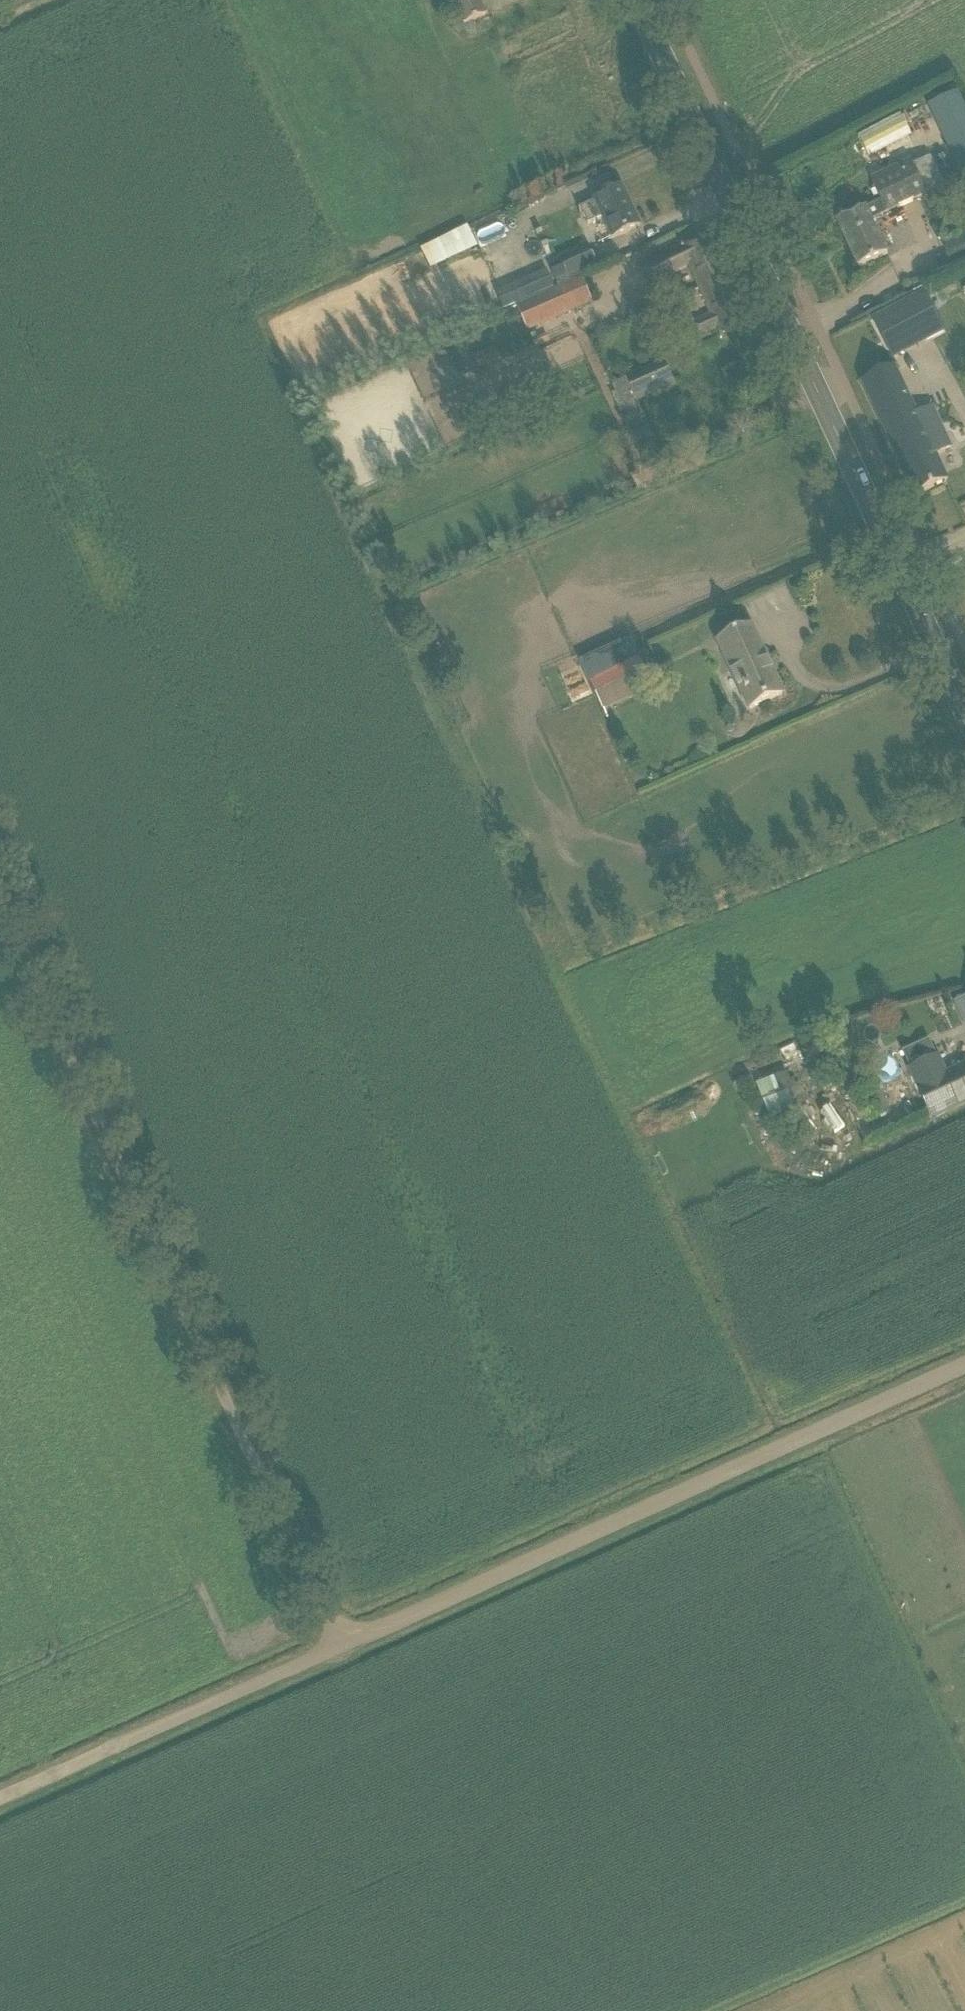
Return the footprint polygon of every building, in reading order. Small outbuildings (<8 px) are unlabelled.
[(465,25),(487,15),(480,0),(456,0),(454,1),(465,25)] [(916,110),(964,209),(964,126),(949,93),(916,110)] [(866,156),(911,139),(902,115),(857,132),(866,156)] [(881,201),(837,222),(858,268),(888,254),(872,220),(927,195),(913,165),(911,161),(871,179),(881,201)] [(603,217),(613,237),(640,225),(622,187),(595,200),(596,201),(580,208),(581,209),(579,210),(580,212),(582,212),(588,224),(603,217)] [(467,225),(419,248),(429,270),(478,247),(467,225)] [(681,247),(640,266),(650,286),(665,279),(664,278),(689,266),(699,288),(710,314),(690,323),(697,339),(720,328),(745,316),(726,275),(706,234),(681,246),(681,247)] [(553,272),(560,288),(571,283),(568,276),(597,263),(589,245),(560,258),(564,267),(553,272)] [(584,280),(519,309),(522,317),(526,325),(529,331),(593,302),(584,280)] [(518,306),(525,303),(516,284),(498,292),(506,312),(518,306)] [(873,320),(885,342),(935,313),(923,292),(873,320)] [(625,375),(637,402),(675,385),(663,358),(625,375)] [(863,383),(916,495),(947,481),(936,456),(953,448),(933,406),(918,413),(897,367),(863,383)] [(719,642),(750,709),(783,694),(752,627),(719,642)] [(589,677),(604,710),(652,687),(637,654),(589,677)] [(954,1003),(964,1023),(964,1022),(964,998),(954,1003)] [(934,1118),(964,1104),(964,1067),(947,1076),(939,1058),(912,1071),(934,1118)] [(844,1070),(834,1074),(839,1084),(849,1080),(844,1070)] [(769,1123),(799,1114),(786,1072),(756,1081),(769,1123)] [(880,1086),(860,1095),(872,1121),(892,1112),(880,1086)]
